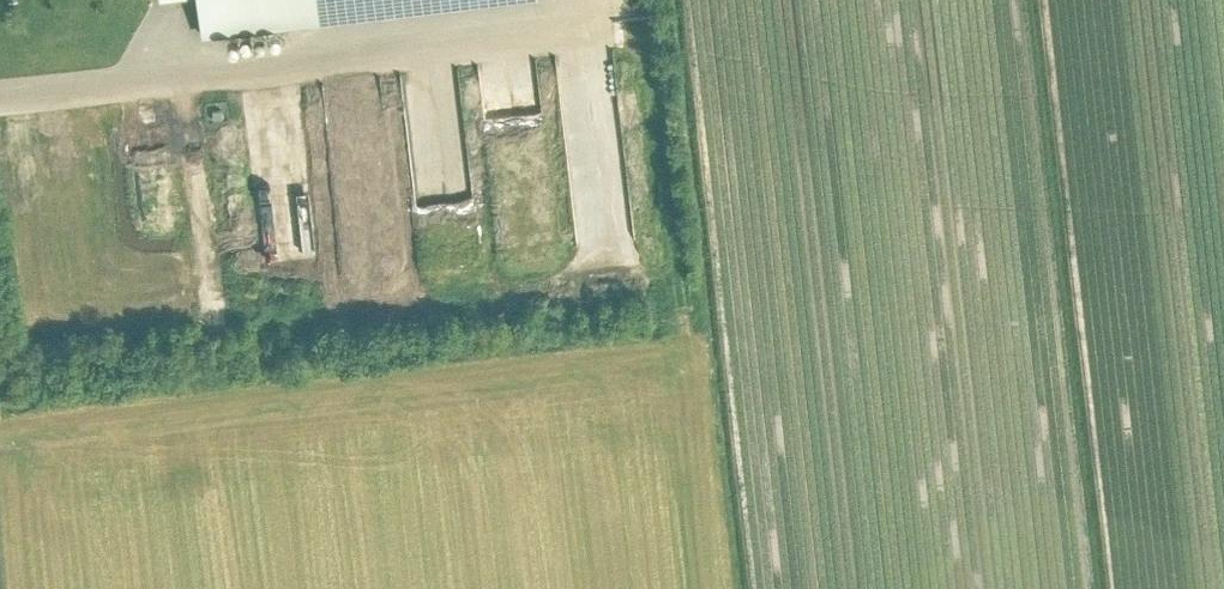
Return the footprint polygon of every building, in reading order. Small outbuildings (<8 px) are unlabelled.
[(204,37),(519,0),(199,0),(204,37)]
